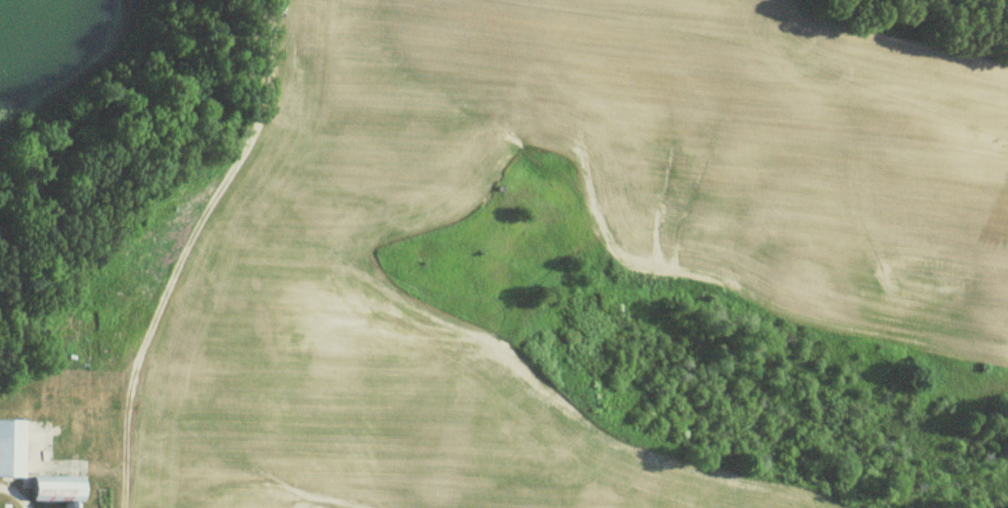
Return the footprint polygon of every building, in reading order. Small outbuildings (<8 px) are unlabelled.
[(0,422),(0,479),(18,479),(18,422),(0,422)] [(26,479),(25,502),(75,504),(75,480),(26,479)]
